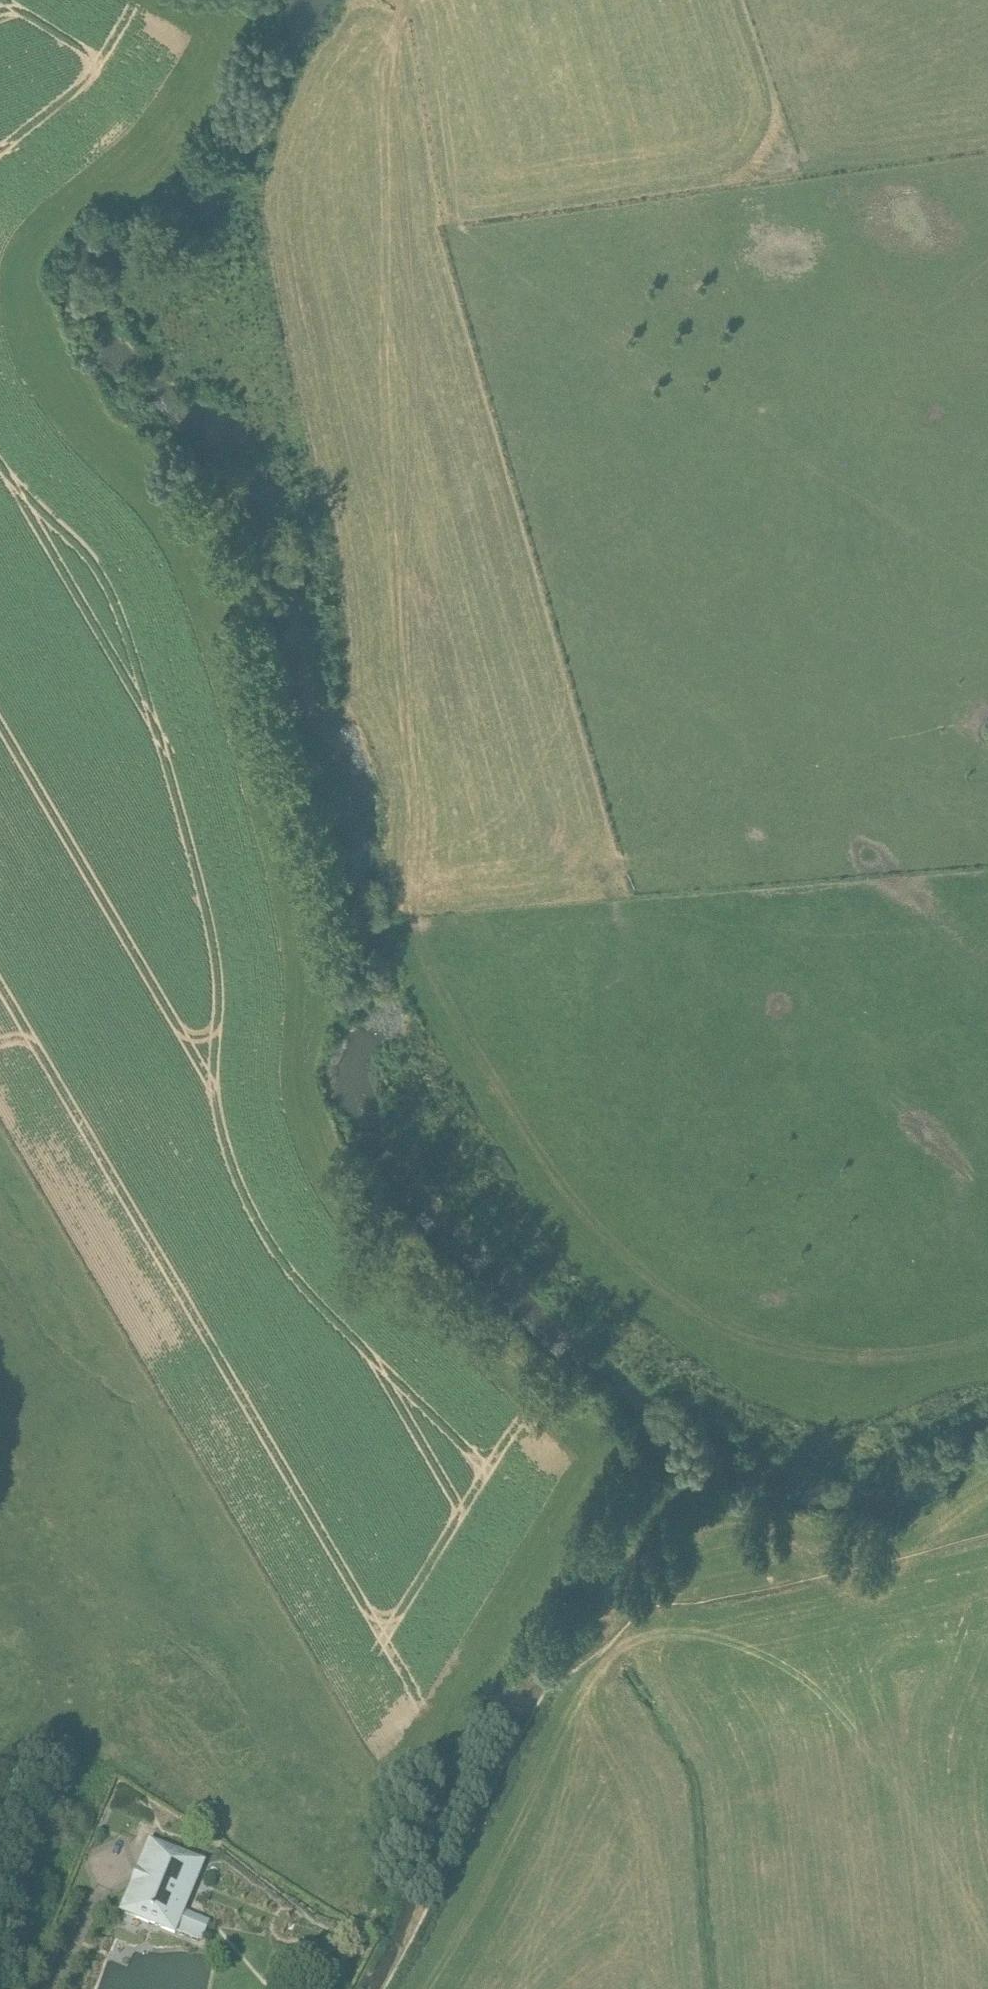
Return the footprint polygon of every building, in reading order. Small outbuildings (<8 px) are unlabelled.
[(131,1882),(119,1911),(176,1935),(178,1930),(202,1941),(210,1920),(186,1910),(189,1904),(182,1901),(200,1858),(152,1838),(149,1837),(147,1843),(136,1869),(154,1876),(149,1889),(131,1882)]
